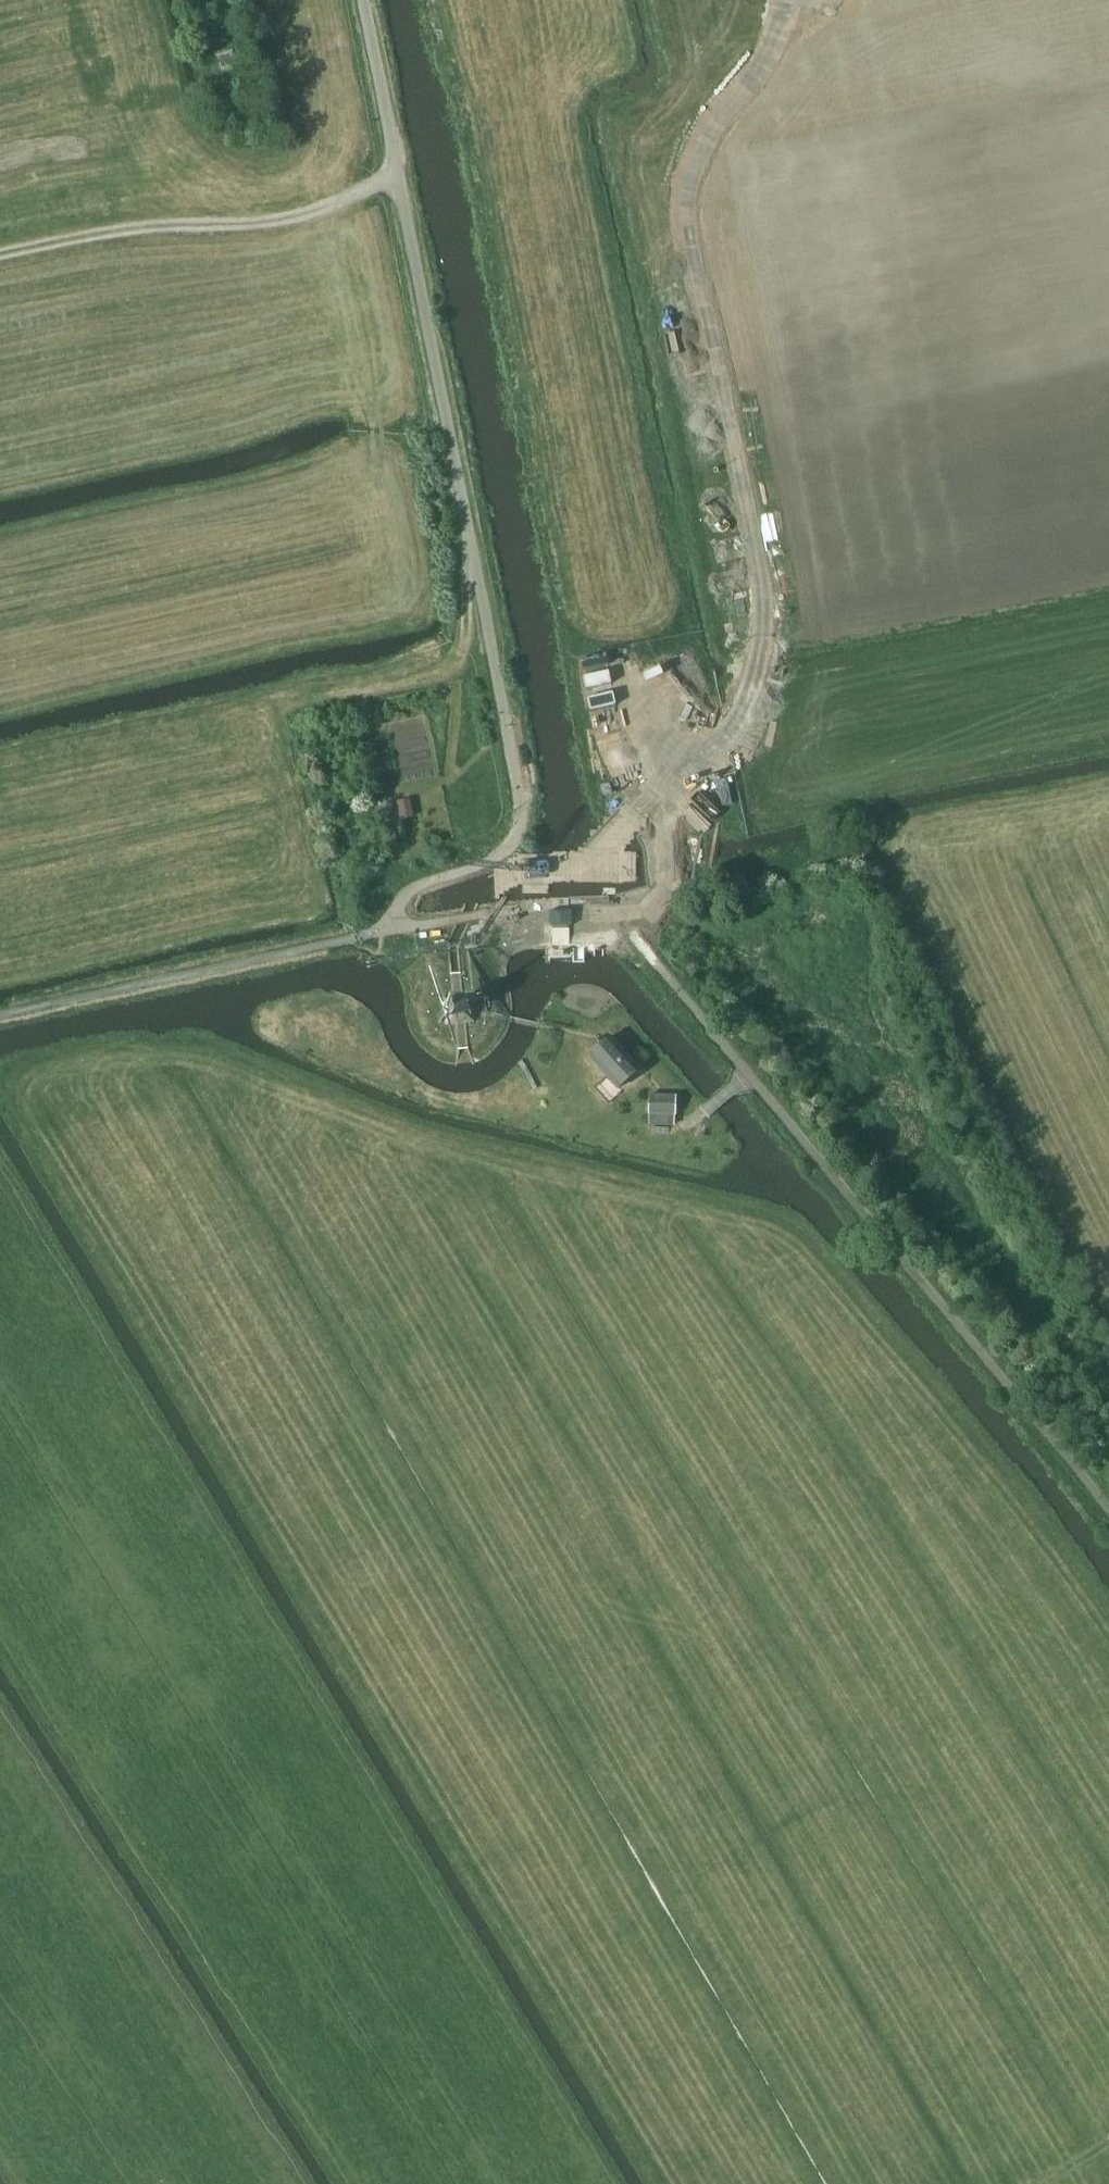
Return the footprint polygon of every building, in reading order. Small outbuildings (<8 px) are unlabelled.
[(233,50),(217,55),(221,71),(238,66),(233,50)] [(401,820),(414,817),(411,801),(398,804),(401,820)] [(553,910),(550,910),(550,926),(573,926),(573,910),(570,910),(553,910)] [(466,1021),(473,1020),(470,995),(464,996),(462,996),(455,997),(453,997),(446,998),(448,1022),(456,1021),(457,1021),(464,1021),(466,1021)] [(590,1056),(619,1088),(640,1069),(610,1037),(590,1056)] [(650,1114),(676,1114),(676,1095),(650,1095),(650,1114)]
